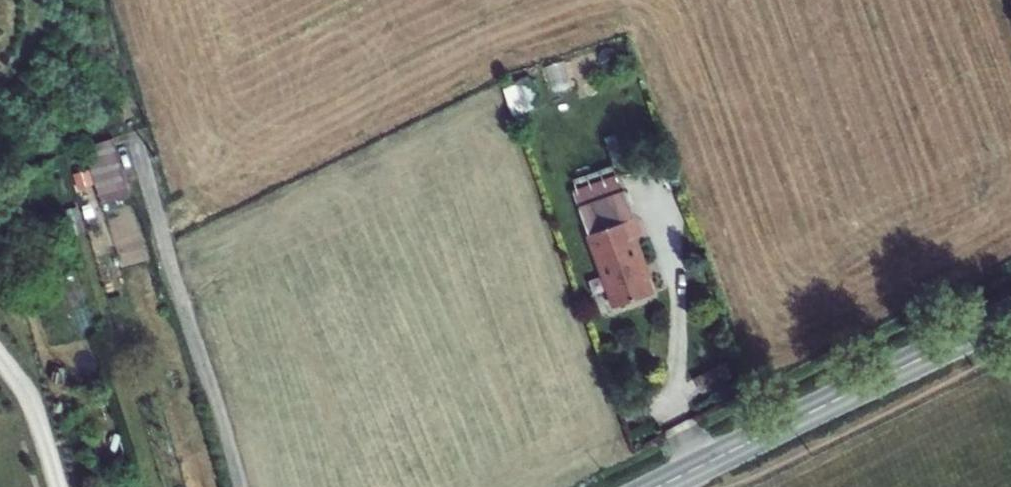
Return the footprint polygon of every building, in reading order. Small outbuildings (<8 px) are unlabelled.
[(531,82),(518,87),(526,111),(540,106),(531,82)] [(518,87),(517,84),(503,89),(513,116),(526,111),(518,87)] [(127,186),(113,139),(84,147),(98,195),(127,186)] [(572,193),(578,209),(625,192),(619,176),(572,193)] [(130,196),(127,186),(98,195),(101,205),(130,196)] [(635,219),(625,192),(578,209),(588,236),(635,219)] [(77,208),(64,211),(70,235),(84,232),(77,208)] [(641,235),(635,219),(588,236),(614,308),(651,295),(646,279),(631,239),(636,237),(641,235)] [(650,277),(636,237),(631,239),(646,279),(650,277)] [(156,268),(146,271),(150,282),(160,279),(156,268)] [(138,293),(130,295),(134,309),(142,306),(138,293)]
